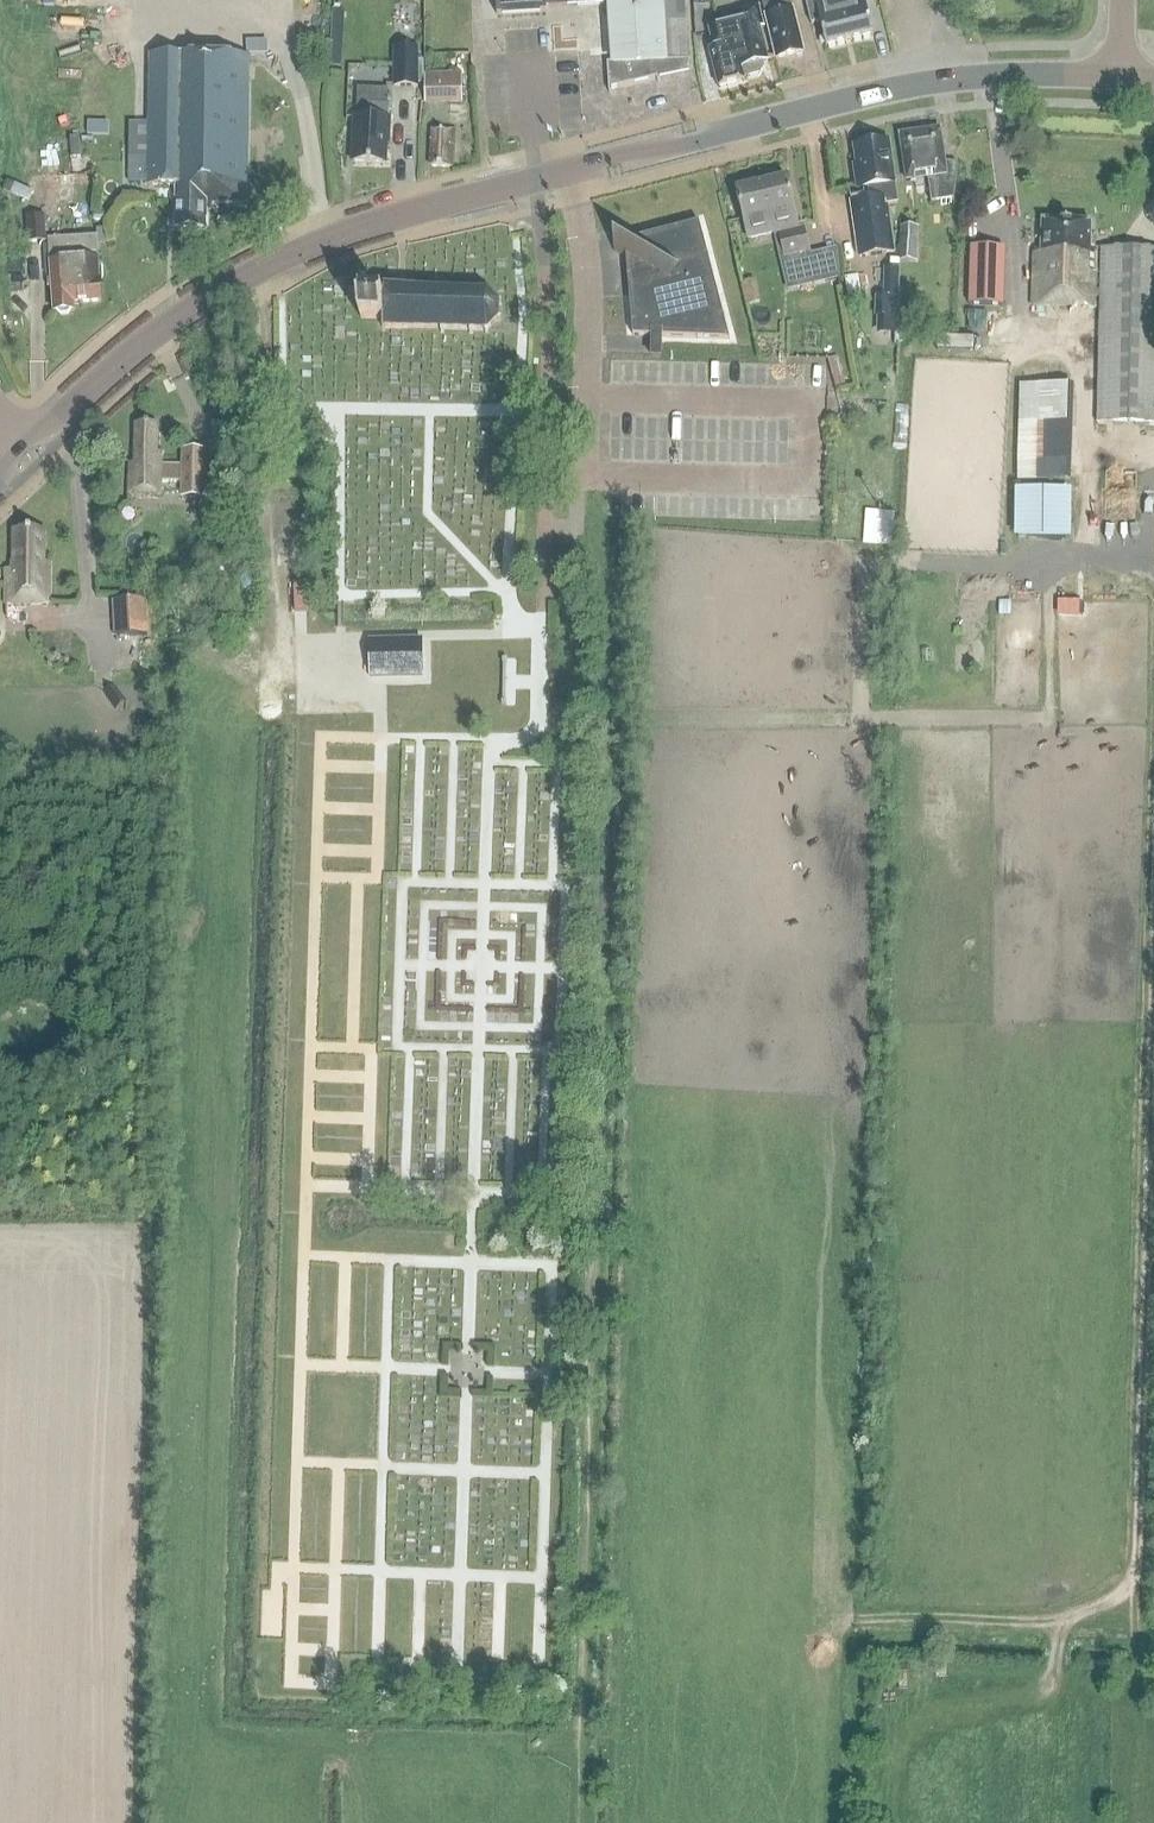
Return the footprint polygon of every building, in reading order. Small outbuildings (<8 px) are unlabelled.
[(420,0),(395,0),(397,40),(408,39),(407,19),(421,18),(420,0)] [(496,14),(546,11),(546,8),(604,4),(603,0),(495,0),(496,14)] [(683,0),(609,0),(613,63),(607,63),(608,93),(611,93),(660,81),(658,73),(674,70),(688,69),(683,0)] [(765,17),(775,59),(803,52),(790,0),(761,0),(765,17)] [(811,24),(819,22),(825,47),(872,35),(866,9),(863,0),(805,0),(811,24)] [(748,78),(760,75),(763,69),(761,63),(767,61),(759,28),(763,27),(758,5),(742,8),(745,21),(709,30),(714,50),(709,51),(718,88),(745,82),(743,74),(748,78)] [(393,47),(393,87),(419,87),(419,47),(393,47)] [(249,55),(149,54),(148,157),(129,156),(128,182),(147,182),(147,185),(176,186),(175,228),(205,228),(205,204),(246,204),(249,55)] [(424,73),(425,104),(462,104),(462,72),(424,73)] [(352,162),(385,164),(386,136),(388,136),(389,119),(387,119),(388,106),(364,105),(363,118),(354,117),(352,162)] [(430,166),(451,167),(453,128),(432,127),(430,166)] [(940,129),(899,135),(903,161),(903,160),(904,169),(915,167),(917,179),(927,178),(931,202),(950,200),(956,165),(944,162),(943,155),(940,129)] [(856,189),(867,187),(869,200),(850,202),(858,257),(893,252),(887,205),(897,203),(889,142),(853,147),(856,166),(853,167),(856,189)] [(786,178),(736,190),(743,222),(747,239),(778,232),(784,257),(808,251),(804,235),(800,236),(793,210),(794,210),(786,178)] [(26,204),(29,242),(47,241),(44,203),(26,204)] [(1153,425),(1153,249),(1101,248),(1100,291),(1095,290),(1096,248),(1089,248),(1090,222),(1041,220),(1040,252),(1034,252),(1032,306),(1094,308),(1095,297),(1100,297),(1097,424),(1153,425)] [(626,255),(625,257),(632,335),(729,339),(698,222),(636,238),(635,240),(626,235),(617,249),(626,255)] [(900,263),(918,263),(919,227),(900,227),(900,263)] [(97,237),(49,240),(53,312),(74,311),(74,304),(101,302),(100,282),(99,282),(99,279),(102,279),(101,268),(99,268),(97,237)] [(970,247),(968,305),(1002,306),(1004,248),(970,247)] [(383,297),(361,296),(360,318),(382,319),(382,328),(485,331),(497,320),(498,305),(486,293),(383,288),(383,297)] [(879,314),(896,315),(897,297),(883,297),(880,297),(879,314)] [(1020,480),(1071,481),(1073,383),(1022,382),(1020,480)] [(160,496),(160,481),(181,482),(181,497),(207,497),(209,452),(182,451),(182,465),(160,464),(161,452),(156,452),(157,424),(135,424),(133,464),(129,464),(128,495),(160,496)] [(1018,491),(1017,539),(1066,539),(1067,492),(1018,491)] [(12,570),(5,569),(5,605),(48,604),(49,563),(44,563),(44,531),(13,530),(12,570)] [(113,601),(115,635),(147,634),(146,600),(113,601)] [(420,640),(368,641),(368,677),(421,676),(420,640)]
